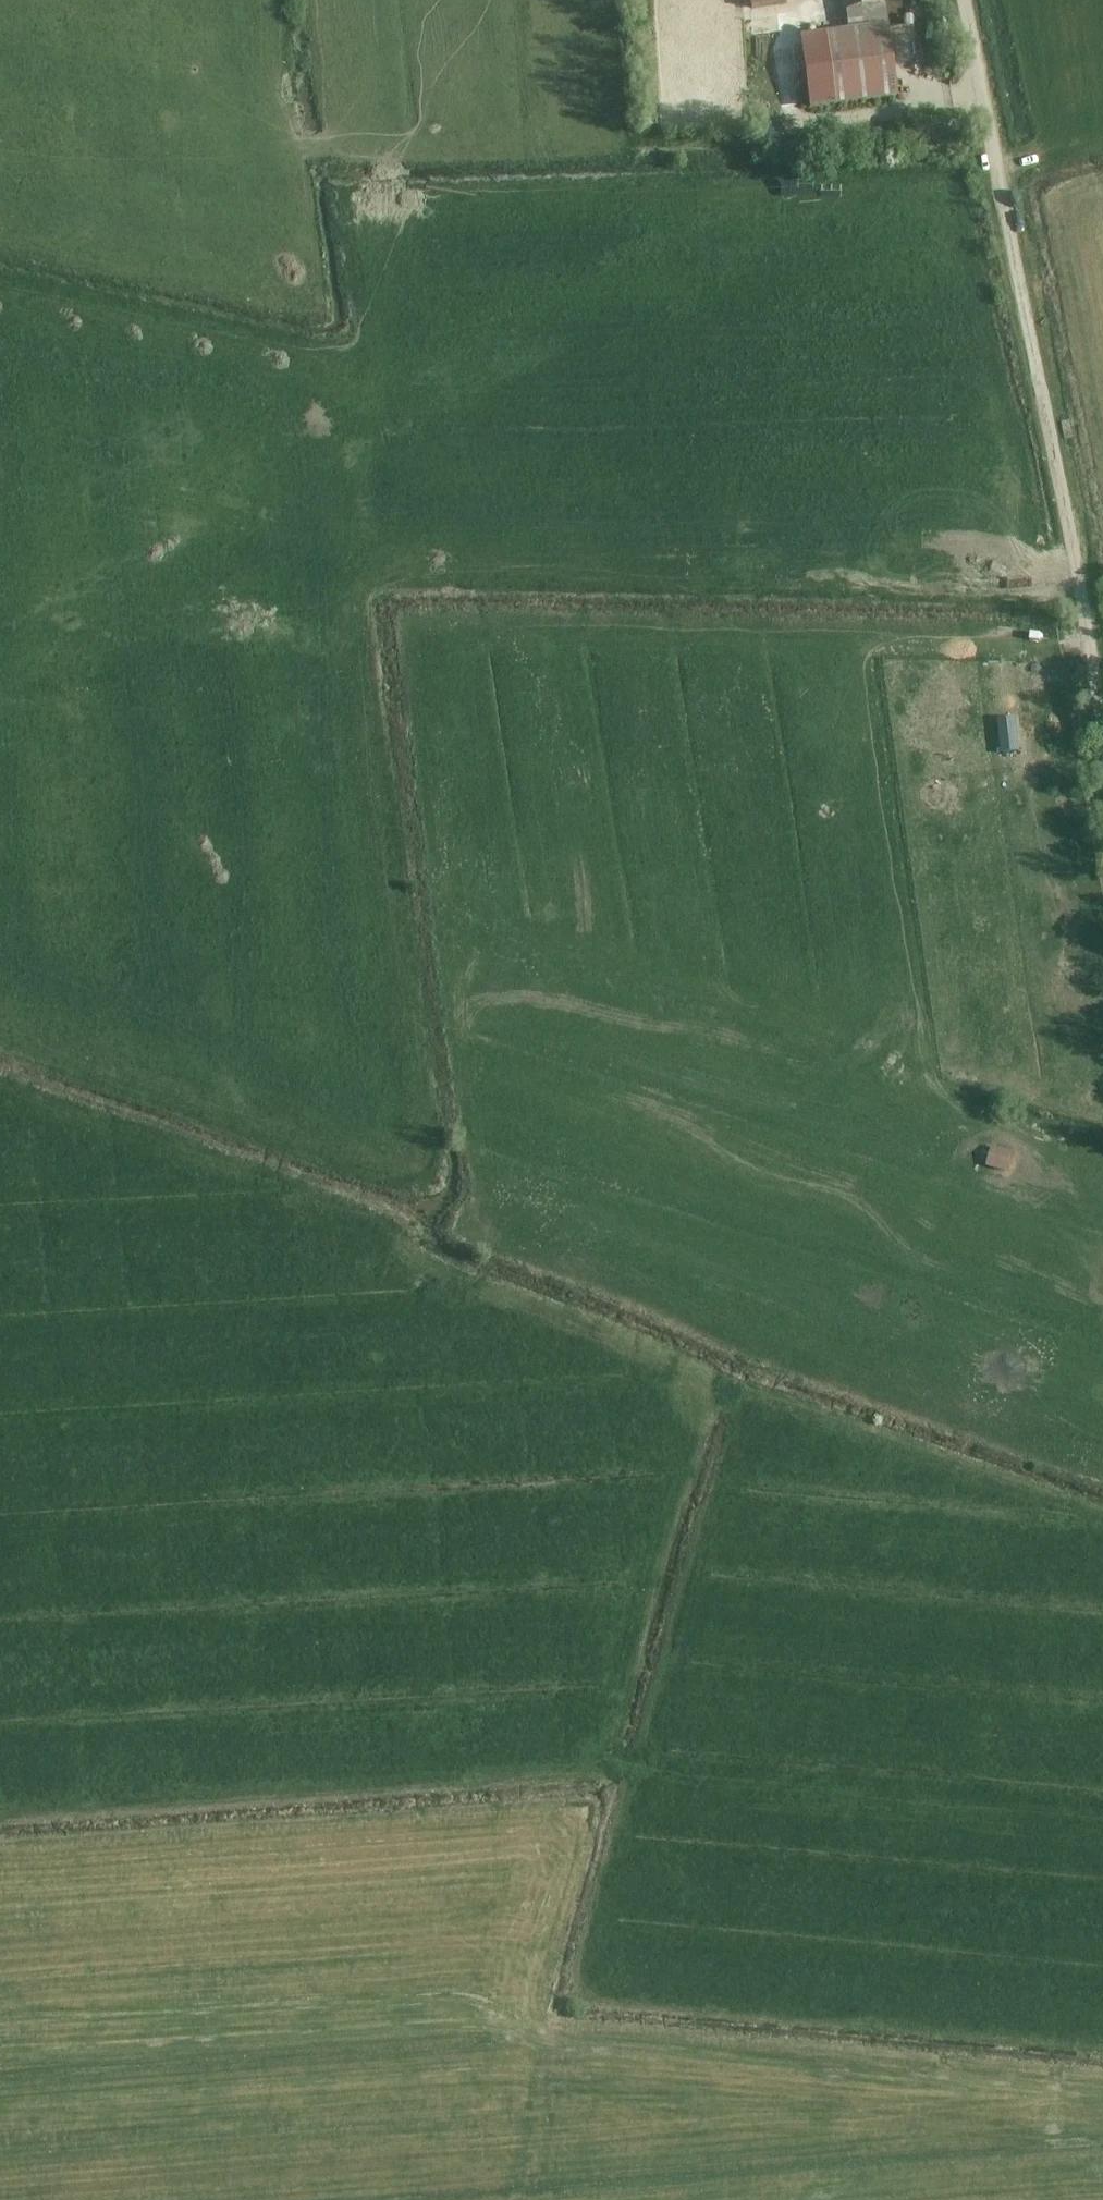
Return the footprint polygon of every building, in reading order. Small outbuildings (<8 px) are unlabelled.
[(885,0),(845,0),(849,31),(804,37),(811,113),(900,105),(885,0)] [(984,1166),(1007,1168),(1008,1148),(986,1146),(984,1166)]
